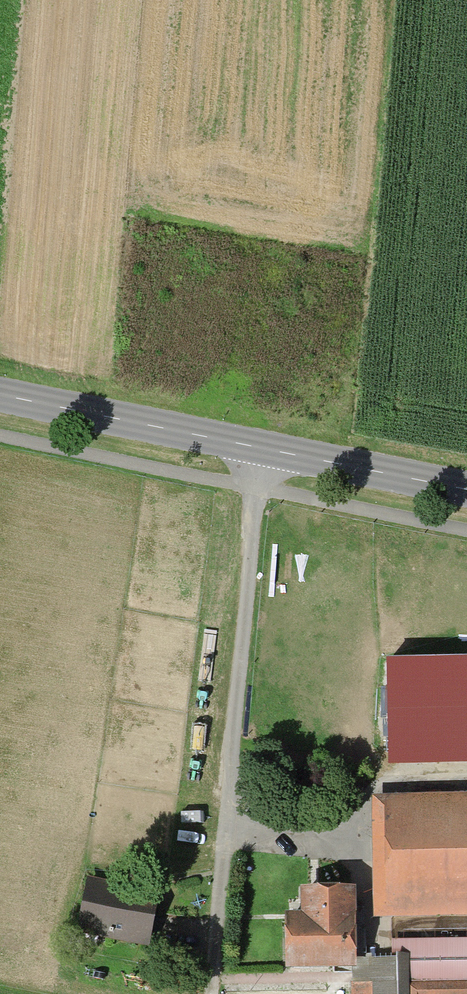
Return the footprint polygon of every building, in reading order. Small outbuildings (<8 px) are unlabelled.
[(375,919),(466,918),(466,799),(373,800),(375,919)] [(90,880),(79,932),(147,946),(157,893),(90,880)] [(285,919),(286,970),(350,969),(356,968),(356,957),(354,893),(303,894),(303,918),(285,919)] [(390,941),(390,957),(356,957),(356,968),(350,969),(351,993),(466,993),(466,940),(390,941)]
